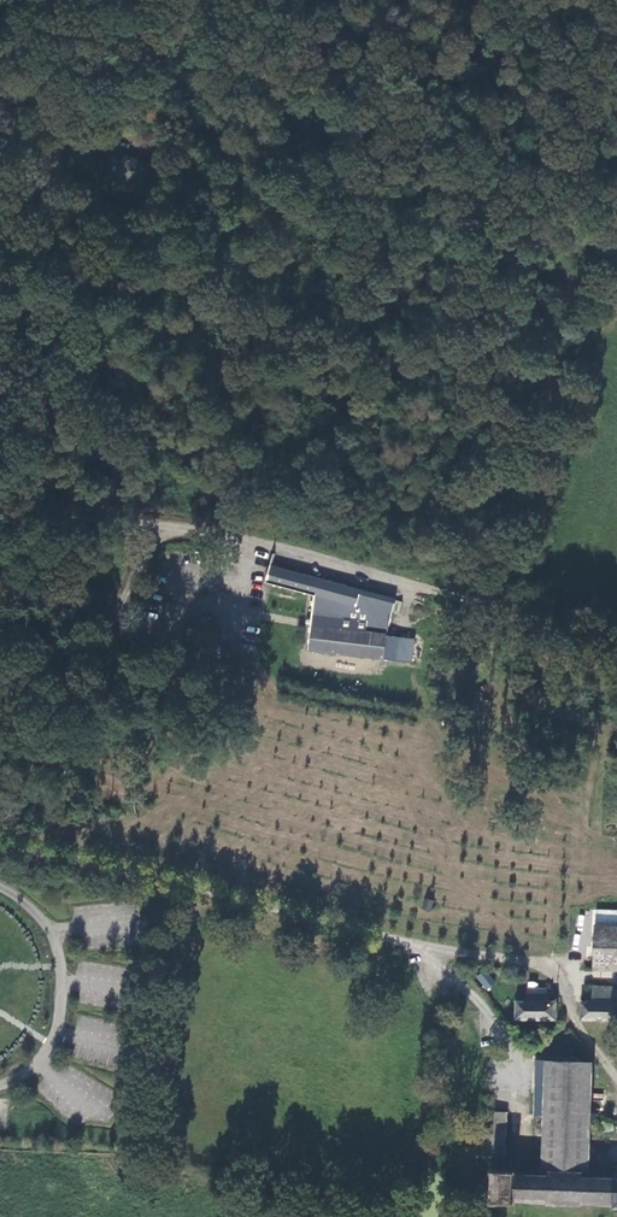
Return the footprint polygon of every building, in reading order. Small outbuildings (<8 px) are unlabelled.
[(147,166),(124,158),(117,177),(141,185),(147,166)] [(307,650),(411,661),(413,639),(386,636),(387,633),(394,600),(300,573),(270,564),(265,582),(273,584),(307,593),(314,595),(313,602),(310,621),(307,650)] [(432,903),(425,901),(422,912),(430,913),(432,903)] [(597,911),(595,969),(616,971),(616,911),(597,911)] [(488,989),(495,980),(483,971),(476,979),(488,989)] [(582,1003),(581,1022),(616,1022),(616,988),(593,987),(592,1003),(582,1003)] [(517,1020),(557,1021),(558,1003),(547,1003),(547,990),(528,990),(527,999),(525,999),(525,1003),(518,1003),(517,1020)] [(593,1064),(536,1062),(534,1105),(545,1106),(544,1119),(543,1175),(515,1174),(515,1172),(493,1171),(491,1203),(514,1204),(514,1202),(613,1207),(613,1210),(616,1210),(616,1172),(614,1172),(614,1178),(588,1176),(593,1064)] [(534,1119),(544,1119),(545,1106),(534,1105),(534,1119)] [(508,1114),(495,1114),(495,1124),(508,1124),(508,1114)]
